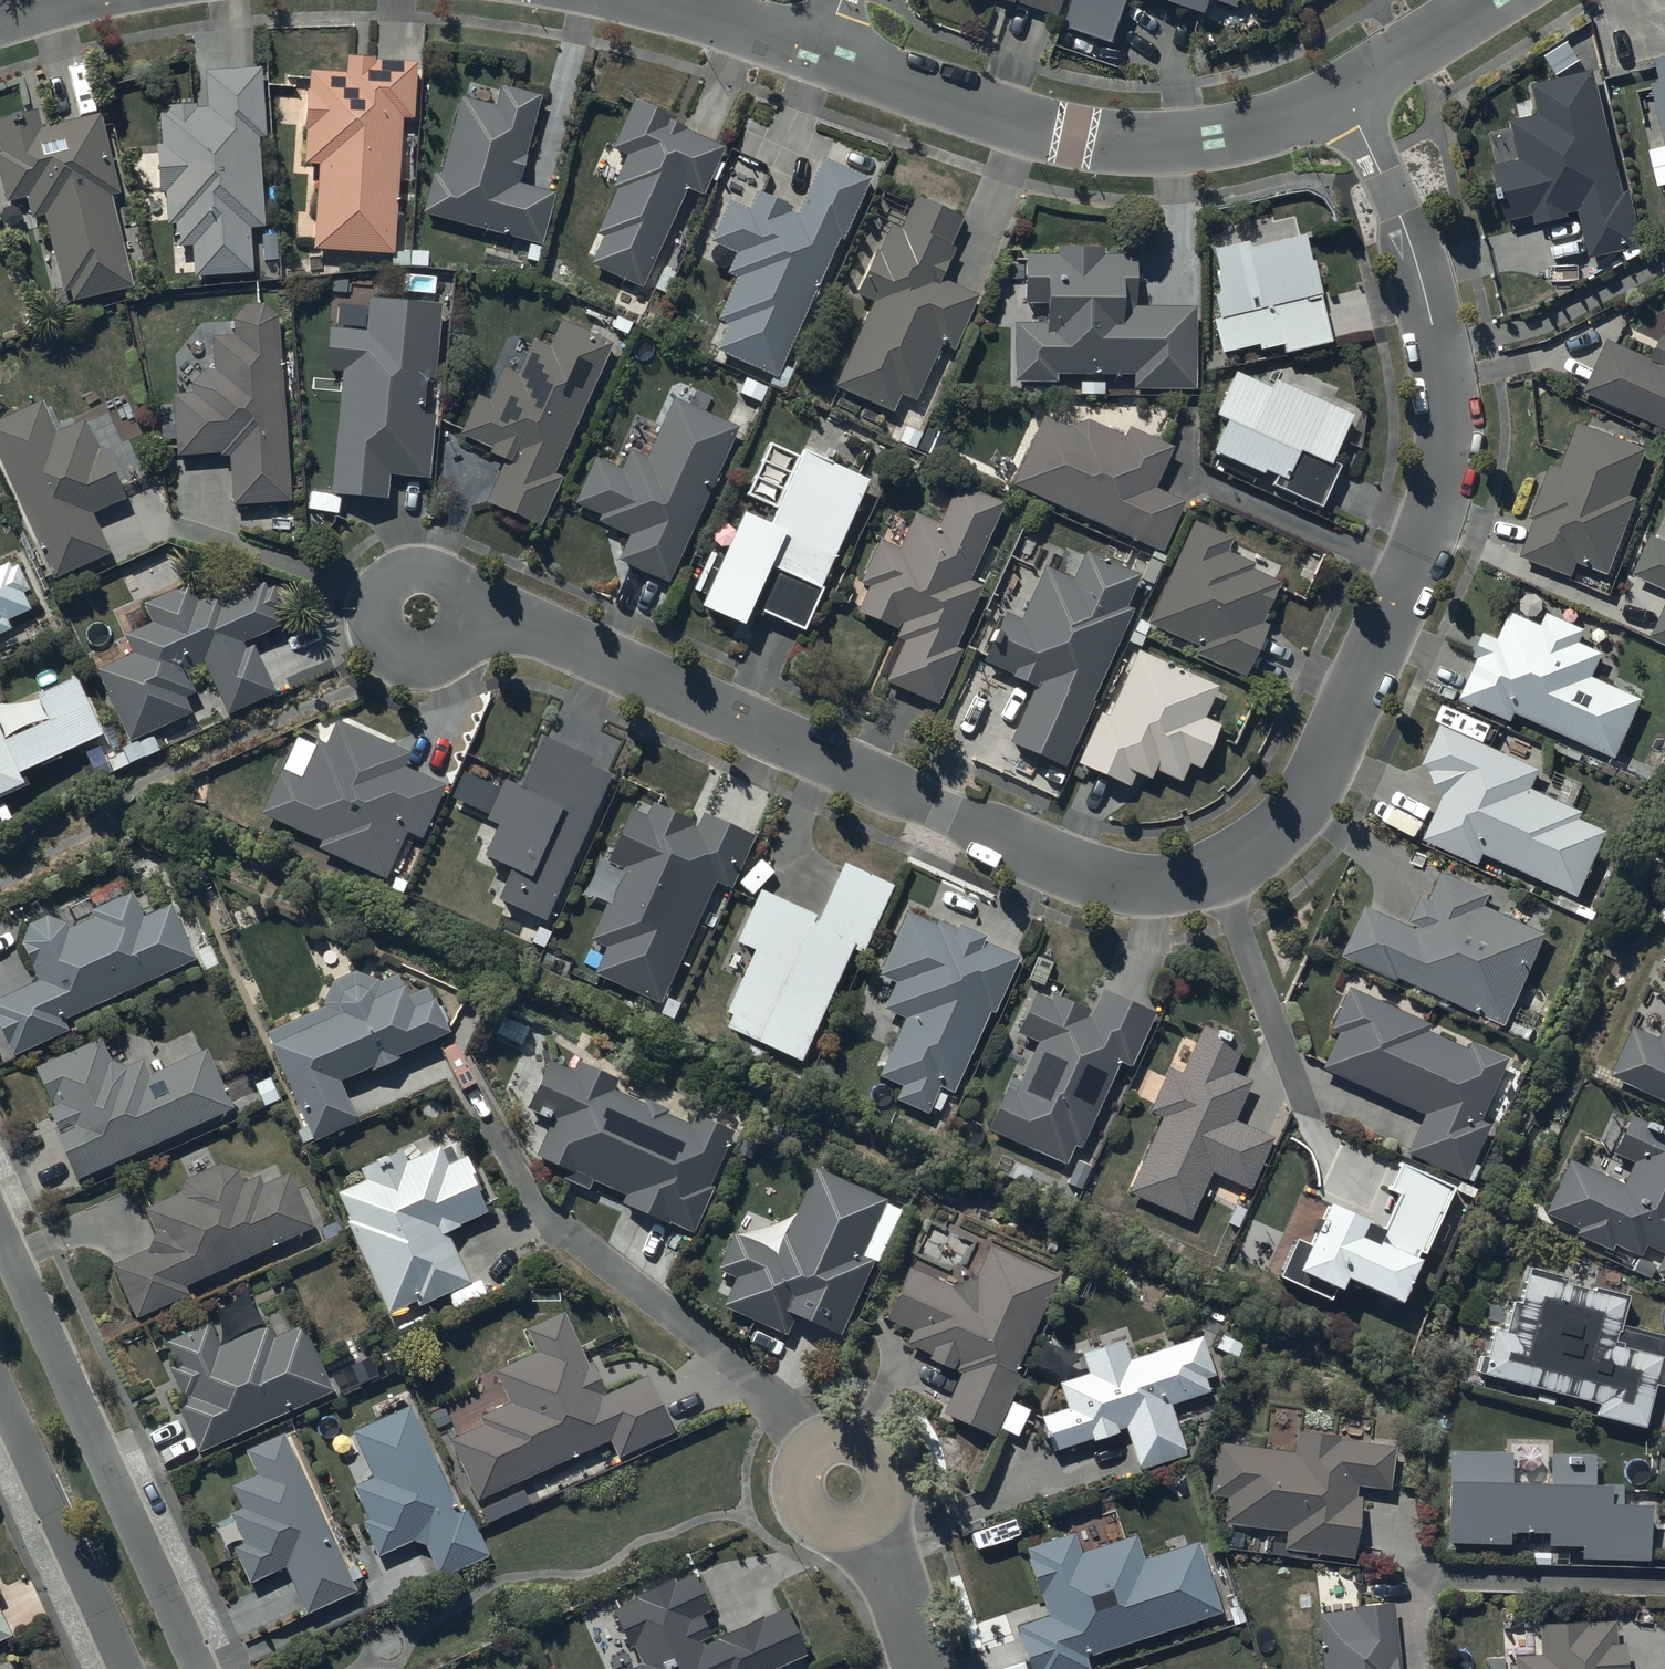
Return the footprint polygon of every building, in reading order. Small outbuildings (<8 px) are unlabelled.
[(1059,13),(1064,0),(1020,0),(1059,13)] [(1066,24),(1113,40),(1127,0),(1074,0),(1066,24)] [(1208,11),(1212,0),(1177,0),(1208,11)] [(1656,59),(1661,81),(1652,83),(1664,138),(1664,56),(1656,59)] [(302,164),(317,165),(312,249),(394,254),(402,117),(415,118),(419,62),(348,57),(347,73),(312,71),(310,89),(307,88),(302,164)] [(1597,66),(1530,81),(1537,113),(1510,119),(1518,158),(1495,164),(1507,221),(1533,215),(1535,224),(1570,216),(1569,212),(1580,210),(1591,257),(1643,246),(1631,191),(1625,193),(1597,66)] [(263,67),(206,71),(208,107),(197,108),(197,104),(167,105),(168,110),(161,111),(163,144),(158,144),(160,192),(165,192),(167,224),(177,224),(179,246),(194,245),(196,275),(253,271),(250,226),(265,225),(259,136),(266,136),(263,67)] [(494,107),(462,98),(442,176),(436,175),(426,213),(539,243),(552,193),(517,184),(541,96),(500,85),(494,107)] [(675,119),(632,101),(612,147),(626,153),(612,187),(617,189),(597,234),(602,236),(590,264),(641,286),(684,187),(701,194),(723,146),(673,125),(675,119)] [(0,118),(0,145),(2,152),(0,153),(0,173),(7,202),(27,197),(32,219),(44,216),(63,294),(70,292),(73,302),(135,287),(112,192),(119,190),(101,114),(43,128),(38,109),(0,118)] [(868,177),(823,156),(798,209),(757,190),(749,209),(730,200),(710,242),(736,254),(727,273),(737,278),(717,319),(728,324),(716,350),(775,377),(868,177)] [(856,292),(874,300),(834,386),(891,413),(900,395),(914,402),(940,346),(953,352),(980,296),(941,278),(955,249),(949,246),(962,218),(914,196),(910,205),(884,193),(874,214),(892,222),(878,252),(876,251),(856,292)] [(1247,241),(1212,250),(1218,275),(1215,276),(1219,293),(1213,295),(1219,318),(1212,320),(1221,354),(1258,345),(1259,350),(1281,345),(1283,355),(1330,344),(1318,295),(1321,295),(1312,261),(1310,262),(1303,235),(1249,248),(1247,241)] [(1045,323),(1015,323),(1015,380),(1055,380),(1055,374),(1134,374),(1134,388),(1193,388),(1193,307),(1135,307),(1135,255),(1102,255),(1102,249),(1057,248),(1057,254),(1025,254),(1025,303),(1045,303),(1045,323)] [(367,329),(330,326),(326,371),(342,372),(332,493),(387,497),(389,473),(430,476),(435,417),(424,416),(427,378),(437,379),(444,304),(370,298),(367,329)] [(194,392),(174,393),(177,455),(220,453),(221,455),(231,455),(233,503),(288,500),(279,317),(266,304),(246,304),(234,318),(234,336),(214,336),(214,370),(206,370),(193,381),(194,392)] [(612,344),(561,320),(549,347),(533,340),(517,373),(504,366),(488,401),(478,396),(460,434),(492,449),(491,453),(506,460),(486,501),(538,525),(560,478),(551,474),(612,344)] [(1608,335),(1583,392),(1664,428),(1664,330),(1654,355),(1608,335)] [(1272,388),(1235,371),(1215,415),(1226,420),(1212,451),(1262,473),(1264,470),(1276,476),(1272,485),(1320,506),(1338,466),(1331,463),(1353,415),(1275,380),(1272,388)] [(738,427),(674,398),(646,458),(630,450),(620,471),(595,459),(574,503),(600,516),(597,522),(628,536),(617,560),(666,583),(738,427)] [(0,419),(0,459),(55,579),(112,553),(94,515),(128,500),(104,447),(100,449),(87,419),(58,432),(43,400),(0,419)] [(1069,427),(1043,415),(1013,484),(1161,550),(1183,501),(1155,488),(1173,448),(1129,428),(1125,436),(1087,420),(1069,427)] [(1646,447),(1578,422),(1561,470),(1551,466),(1532,518),(1536,520),(1523,556),(1573,574),(1577,561),(1609,573),(1637,497),(1629,494),(1646,447)] [(770,525),(744,514),(723,560),(709,554),(693,590),(706,596),(702,605),(744,624),(748,613),(761,619),(763,613),(803,631),(870,479),(802,449),(799,456),(770,443),(747,494),(777,507),(770,525)] [(1001,503),(957,484),(939,524),(915,514),(900,548),(878,538),(858,583),(866,587),(855,612),(898,630),(894,638),(902,641),(884,682),(934,704),(958,651),(953,649),(980,587),(966,581),(1001,503)] [(1233,537),(1194,519),(1147,624),(1196,646),(1192,654),(1243,677),(1267,623),(1264,622),(1281,584),(1250,570),(1253,563),(1226,551),(1233,537)] [(1652,535),(1634,574),(1664,587),(1664,540),(1652,535)] [(1073,579),(1044,566),(1020,620),(1005,613),(983,661),(1011,674),(1010,676),(1034,687),(1009,743),(1062,767),(1132,610),(1126,607),(1139,577),(1085,552),(1073,579)] [(9,628),(5,620),(29,610),(22,594),(30,590),(19,565),(13,568),(11,562),(0,566),(0,632),(9,628)] [(134,654),(99,670),(131,742),(194,714),(186,697),(197,692),(186,668),(203,660),(227,713),(276,692),(255,646),(247,649),(244,643),(284,626),(277,610),(284,607),(275,586),(266,590),(263,583),(225,600),(221,592),(199,602),(192,584),(145,605),(153,623),(126,635),(134,654)] [(1651,638),(1664,644),(1664,608),(1651,638)] [(1544,627),(1512,612),(1500,639),(1486,632),(1475,656),(1478,658),(1460,698),(1513,722),(1516,715),(1616,759),(1644,699),(1593,676),(1603,653),(1579,642),(1584,630),(1550,615),(1544,627)] [(1216,686),(1137,650),(1107,715),(1101,712),(1077,763),(1130,787),(1136,773),(1150,780),(1155,769),(1180,781),(1188,763),(1200,768),(1220,725),(1202,717),(1216,686)] [(24,782),(19,771),(38,763),(39,764),(60,755),(58,752),(100,734),(74,674),(35,692),(46,716),(3,735),(0,728),(0,792),(24,782)] [(303,779),(283,769),(262,814),(322,842),(319,848),(387,879),(389,875),(395,878),(409,849),(401,846),(407,833),(422,840),(446,786),(405,767),(411,755),(338,721),(327,745),(320,742),(303,779)] [(1540,768),(1442,724),(1423,765),(1432,769),(1443,797),(1424,839),(1479,864),(1484,853),(1579,895),(1608,831),(1581,818),(1584,811),(1532,788),(1540,768)] [(541,733),(517,782),(502,775),(484,814),(496,819),(481,851),(510,864),(495,894),(541,916),(612,767),(541,733)] [(648,816),(630,808),(607,860),(625,868),(592,940),(608,948),(596,974),(658,1002),(713,880),(730,888),(753,837),(705,815),(699,828),(691,825),(693,821),(654,803),(648,816)] [(818,918),(759,891),(736,942),(752,949),(724,1012),(731,1015),(725,1028),(800,1062),(851,949),(863,954),(893,887),(842,864),(818,918)] [(1410,924),(1367,905),(1344,955),(1398,979),(1399,976),(1507,1024),(1548,934),(1486,906),(1492,894),(1444,872),(1431,899),(1423,895),(1410,924)] [(0,997),(0,1028),(12,1056),(69,1031),(64,1020),(196,962),(170,904),(142,917),(131,892),(92,909),(94,915),(68,927),(66,923),(65,923),(63,922),(62,921),(60,920),(58,920),(57,919),(55,919),(53,919),(52,919),(50,919),(48,919),(47,919),(45,919),(43,920),(42,920),(40,921),(38,921),(37,922),(36,923),(34,924),(33,925),(32,926),(30,928),(29,929),(28,930),(27,932),(26,933),(26,935),(25,936),(25,938),(24,940),(24,941),(24,943),(23,945),(24,946),(36,974),(33,983),(0,997)] [(938,926),(908,912),(879,974),(896,982),(884,1008),(904,1017),(877,1074),(902,1086),(897,1098),(926,1112),(928,1108),(938,1112),(946,1096),(937,1092),(940,1086),(950,1091),(988,1011),(992,1012),(1017,958),(983,942),(985,938),(959,926),(957,931),(940,923),(938,926)] [(268,1031),(314,1139),(357,1122),(341,1081),(372,1067),(374,1070),(401,1060),(399,1055),(451,1034),(430,986),(408,996),(399,974),(382,982),(380,980),(378,979),(376,978),(374,977),(372,976),(370,975),(368,975),(366,974),(364,974),(362,974),(359,974),(357,974),(355,974),(353,974),(351,975),(348,976),(346,976),(344,977),(342,978),(341,979),(339,981),(337,982),(335,984),(334,985),(332,987),(331,989),(330,991),(329,993),(328,995),(327,997),(326,999),(326,1001),(325,1003),(325,1005),(325,1007),(268,1031)] [(1429,1025),(1349,988),(1330,1030),(1338,1033),(1322,1069),(1425,1116),(1408,1154),(1463,1179),(1487,1126),(1478,1122),(1508,1058),(1470,1041),(1465,1050),(1426,1032),(1429,1025)] [(1153,1014),(1103,992),(1089,1022),(1082,1019),(1086,1011),(1056,998),(1053,1004),(1033,995),(1017,1032),(1038,1042),(1015,1093),(1007,1090),(989,1129),(1064,1163),(1072,1145),(1079,1145),(1117,1061),(1130,1066),(1153,1014)] [(1635,1024),(1613,1074),(1664,1098),(1664,1032),(1663,1037),(1635,1024)] [(1218,1035),(1201,1027),(1180,1073),(1167,1068),(1147,1113),(1157,1117),(1123,1195),(1191,1226),(1213,1177),(1250,1194),(1275,1138),(1235,1121),(1252,1083),(1231,1073),(1244,1046),(1230,1040),(1231,1037),(1219,1032),(1218,1035)] [(54,1130),(78,1180),(235,1108),(208,1050),(152,1076),(144,1059),(128,1066),(110,1061),(101,1039),(36,1069),(54,1107),(49,1110),(57,1129),(54,1130)] [(525,1108),(551,1119),(535,1155),(567,1169),(563,1178),(587,1188),(590,1180),(623,1195),(620,1202),(693,1235),(715,1187),(711,1185),(735,1132),(693,1114),(688,1125),(664,1115),(666,1110),(646,1101),(643,1106),(611,1092),(616,1081),(578,1064),(574,1072),(547,1060),(525,1108)] [(1569,1160),(1544,1214),(1577,1228),(1574,1234),(1610,1251),(1613,1244),(1639,1256),(1644,1245),(1664,1254),(1656,1273),(1664,1277),(1664,1131),(1657,1127),(1650,1141),(1639,1136),(1645,1124),(1629,1116),(1612,1153),(1632,1162),(1622,1184),(1569,1160)] [(349,1222),(388,1313),(415,1301),(418,1307),(471,1284),(448,1233),(462,1227),(461,1223),(489,1211),(481,1192),(484,1191),(468,1156),(447,1165),(440,1147),(407,1162),(403,1151),(362,1169),(367,1179),(339,1191),(352,1220),(349,1222)] [(1398,1195),(1383,1229),(1327,1204),(1308,1247),(1295,1241),(1279,1277),(1330,1299),(1334,1290),(1338,1291),(1344,1279),(1399,1303),(1418,1262),(1414,1260),(1418,1251),(1423,1253),(1453,1186),(1399,1162),(1387,1190),(1398,1195)] [(149,1251),(114,1265),(138,1318),(190,1294),(187,1286),(314,1229),(290,1175),(265,1186),(261,1176),(244,1183),(239,1170),(237,1169),(235,1169),(233,1168),(231,1167),(229,1167),(227,1166),(225,1166),(223,1166),(221,1166),(219,1165),(217,1166),(215,1166),(213,1166),(211,1166),(209,1167),(207,1167),(205,1168),(203,1169),(202,1170),(200,1170),(198,1171),(196,1173),(195,1174),(193,1175),(191,1176),(190,1178),(189,1179),(187,1181),(186,1182),(185,1184),(184,1186),(183,1188),(182,1189),(181,1191),(181,1193),(146,1208),(156,1231),(149,1251)] [(885,1201),(815,1169),(786,1234),(780,1231),(772,1249),(733,1232),(715,1271),(733,1279),(721,1306),(785,1335),(794,1315),(837,1335),(870,1261),(860,1256),(885,1201)] [(928,1359),(960,1373),(942,1413),(996,1437),(1023,1376),(1018,1374),(1061,1276),(988,1244),(972,1279),(950,1286),(908,1268),(886,1318),(912,1330),(906,1344),(930,1354),(928,1359)] [(1531,1270),(1522,1305),(1513,1303),(1505,1334),(1493,1331),(1487,1356),(1479,1354),(1474,1374),(1596,1405),(1593,1417),(1644,1430),(1655,1388),(1662,1389),(1664,1377),(1664,1335),(1620,1324),(1628,1296),(1593,1287),(1592,1292),(1561,1284),(1563,1278),(1531,1270)] [(481,1424),(449,1439),(477,1501),(608,1442),(616,1461),(674,1435),(647,1375),(607,1393),(593,1364),(588,1366),(563,1313),(527,1329),(537,1352),(495,1371),(510,1403),(477,1417),(481,1424)] [(179,1408),(198,1452),(333,1392),(303,1326),(275,1338),(270,1324),(220,1347),(209,1323),(166,1342),(177,1365),(171,1368),(185,1399),(179,1408)] [(1122,1341),(1080,1354),(1087,1375),(1059,1383),(1066,1407),(1041,1415),(1053,1452),(1091,1440),(1091,1442),(1117,1434),(1116,1431),(1126,1428),(1140,1471),(1186,1456),(1169,1404),(1218,1388),(1202,1336),(1128,1360),(1122,1341)] [(411,1405),(352,1431),(373,1477),(354,1486),(369,1520),(364,1522),(380,1555),(412,1541),(425,1546),(439,1578),(487,1556),(465,1508),(459,1511),(411,1405)] [(357,1593),(286,1432),(246,1450),(257,1474),(232,1485),(242,1508),(232,1513),(234,1518),(232,1520),(243,1542),(245,1545),(234,1550),(250,1585),(286,1569),(307,1615),(357,1593)] [(1292,1452),(1216,1441),(1209,1494),(1226,1496),(1222,1523),(1286,1532),(1284,1549),(1352,1559),(1360,1498),(1355,1497),(1356,1487),(1388,1492),(1394,1447),(1295,1433),(1292,1452)] [(1510,1453),(1449,1452),(1447,1543),(1508,1544),(1508,1533),(1549,1534),(1548,1546),(1582,1547),(1582,1559),(1646,1560),(1647,1506),(1621,1506),(1622,1485),(1594,1485),(1594,1455),(1549,1454),(1549,1484),(1510,1483),(1510,1453)] [(1220,1613),(1197,1543),(1187,1546),(1184,1536),(1166,1542),(1169,1553),(1143,1561),(1135,1536),(1079,1555),(1072,1534),(1027,1549),(1030,1559),(1027,1560),(1039,1597),(1041,1596),(1048,1618),(1016,1629),(1030,1668),(1089,1668),(1086,1658),(1220,1613)] [(627,1668),(770,1668),(802,1655),(783,1611),(763,1619),(762,1617),(717,1636),(718,1639),(703,1646),(700,1639),(707,1636),(699,1616),(708,1612),(692,1574),(674,1582),(672,1578),(634,1594),(637,1599),(611,1610),(627,1649),(633,1647),(640,1664),(627,1668)] [(1316,1613),(1322,1668),(1396,1668),(1390,1605),(1316,1613)] [(12,1637),(0,1609),(0,1642),(12,1637)] [(1625,1643),(1615,1643),(1614,1622),(1539,1625),(1540,1657),(1517,1658),(1517,1668),(1626,1668),(1625,1643)] [(15,1659),(0,1666),(0,1668),(20,1668),(15,1659)]
